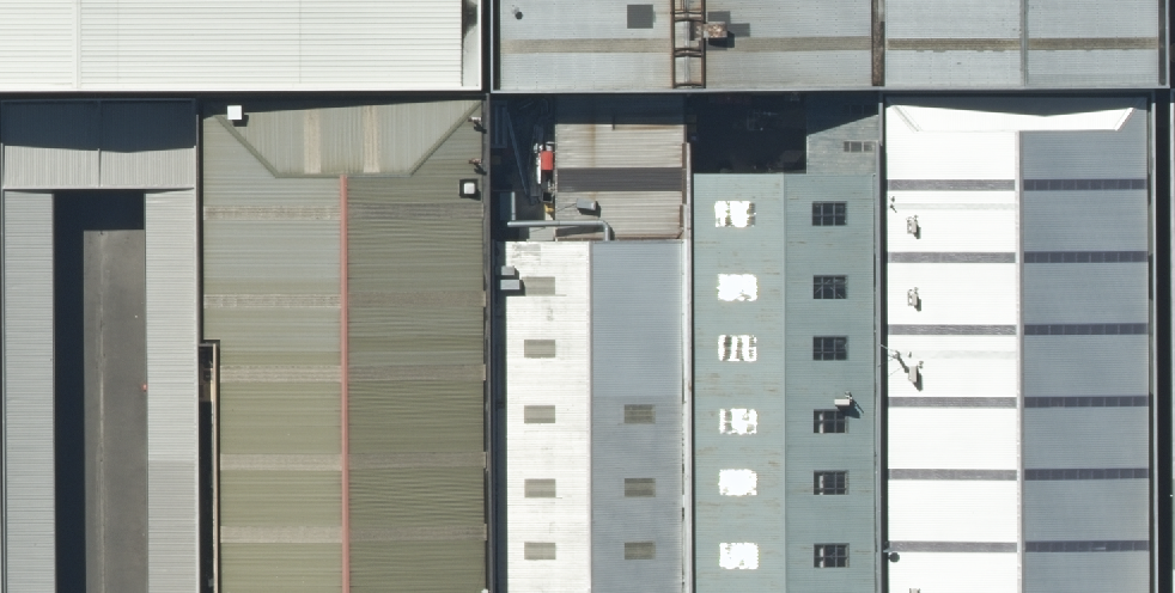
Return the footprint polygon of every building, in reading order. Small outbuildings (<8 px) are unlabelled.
[(482,90),(482,0),(0,0),(0,93),(482,90)] [(497,82),(1147,78),(1147,0),(496,0),(497,82)] [(480,112),(207,113),(208,351),(226,351),(227,592),(483,592),(480,112)] [(2,117),(6,592),(59,592),(56,210),(147,209),(150,592),(201,592),(197,115),(2,117)] [(1157,122),(1158,592),(1174,592),(1174,122),(1157,122)] [(1131,137),(866,139),(871,592),(1135,592),(1131,137)] [(858,201),(679,202),(682,592),(861,592),(858,201)] [(671,264),(490,265),(491,592),(672,592),(671,264)]
